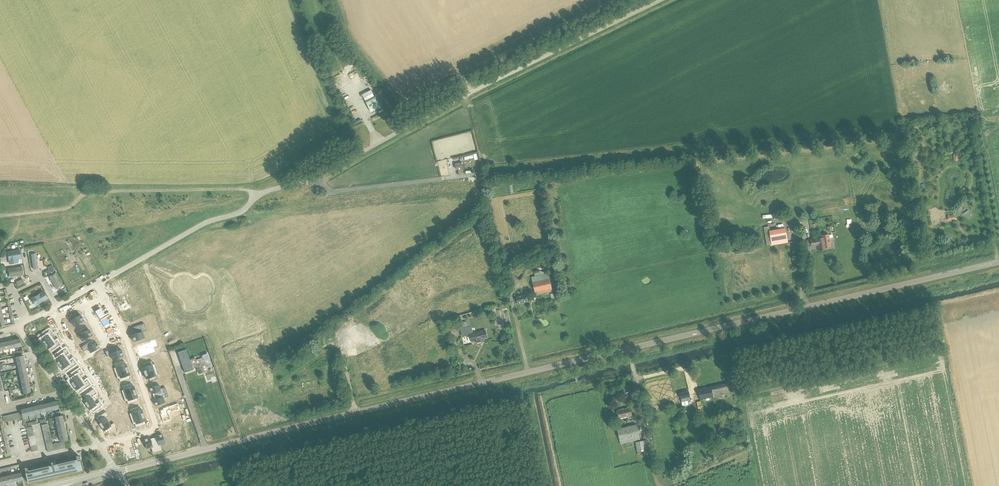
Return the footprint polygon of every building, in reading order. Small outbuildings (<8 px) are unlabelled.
[(375,97),(371,90),(362,94),(371,112),(380,107),(375,97)] [(770,244),(787,241),(785,228),(770,231),(772,241),(770,242),(770,244)] [(826,247),(831,246),(829,234),(824,235),(824,237),(810,240),(811,246),(818,245),(819,251),(827,250),(826,247)] [(8,252),(10,264),(19,262),(18,259),(22,258),(20,250),(8,252)] [(24,266),(9,269),(10,277),(25,274),(24,266)] [(542,275),(541,271),(534,272),(535,276),(531,277),(535,294),(553,291),(550,279),(548,273),(542,275)] [(57,272),(50,276),(57,289),(64,285),(57,272)] [(44,291),(31,298),(36,305),(48,298),(44,291)] [(516,296),(518,304),(528,302),(526,294),(516,296)] [(126,310),(124,311),(128,321),(136,319),(132,310),(135,309),(133,304),(124,307),(126,310)] [(81,315),(77,317),(75,314),(68,318),(69,321),(71,321),(74,326),(84,320),(81,315)] [(461,328),(462,331),(463,337),(470,335),(472,342),(476,341),(477,343),(482,341),(482,340),(488,338),(486,330),(470,334),(469,330),(468,327),(467,321),(460,323),(461,328)] [(136,334),(131,335),(133,341),(144,338),(142,332),(146,330),(144,323),(133,327),(136,334)] [(84,328),(76,333),(78,336),(79,335),(82,341),(92,335),(89,329),(85,331),(84,328)] [(43,338),(41,339),(44,344),(51,339),(49,335),(52,333),(50,330),(41,336),(43,338)] [(322,338),(317,339),(319,345),(333,342),(330,331),(321,334),(322,338)] [(51,339),(44,344),(47,349),(49,348),(51,350),(60,344),(57,341),(54,343),(51,339)] [(151,341),(151,342),(137,347),(139,351),(138,352),(140,357),(155,352),(153,347),(158,346),(155,339),(151,341)] [(92,341),(81,347),(84,351),(88,349),(90,353),(99,348),(96,343),(94,344),(92,341)] [(116,348),(105,351),(107,356),(111,355),(112,359),(123,356),(121,350),(117,351),(116,348)] [(57,359),(55,360),(58,365),(66,359),(64,356),(68,353),(65,349),(55,356),(57,359)] [(186,349),(178,352),(185,372),(193,369),(193,368),(197,366),(199,373),(208,370),(207,368),(212,366),(207,353),(202,355),(201,357),(202,359),(197,361),(196,358),(190,360),(186,349)] [(66,359),(58,365),(61,370),(64,368),(66,371),(76,364),(73,359),(69,363),(66,359)] [(115,367),(114,368),(116,373),(128,369),(126,364),(124,365),(122,361),(114,364),(115,367)] [(145,367),(142,368),(144,373),(157,369),(155,364),(153,364),(152,361),(144,364),(145,367)] [(71,379),(69,381),(72,385),(81,380),(78,376),(83,373),(80,369),(69,376),(71,379)] [(128,369),(116,373),(118,379),(119,378),(120,382),(129,379),(127,376),(130,375),(128,369)] [(157,369),(144,373),(146,379),(149,378),(150,381),(158,378),(157,375),(158,375),(157,369)] [(81,380),(72,385),(76,390),(78,389),(80,392),(90,384),(87,380),(83,383),(81,380)] [(698,389),(700,400),(729,394),(727,383),(698,389)] [(123,390),(122,391),(124,396),(136,392),(134,386),(131,387),(130,384),(122,387),(123,390)] [(159,385),(149,388),(151,394),(154,393),(155,396),(167,392),(165,387),(160,389),(159,385)] [(85,399),(83,400),(86,405),(93,400),(91,397),(96,393),(93,389),(83,396),(85,399)] [(683,406),(688,405),(688,401),(691,400),(689,391),(680,393),(683,406)] [(136,392),(124,396),(125,401),(127,401),(128,404),(136,401),(135,398),(138,397),(136,392)] [(156,399),(153,400),(155,406),(165,402),(163,398),(168,397),(167,392),(155,396),(156,399)] [(93,400),(86,405),(89,410),(91,408),(93,411),(102,405),(99,402),(96,404),(93,400)] [(57,401),(51,402),(53,410),(59,408),(57,401)] [(164,410),(161,411),(162,414),(161,415),(163,422),(171,419),(169,413),(180,409),(178,403),(163,408),(164,410)] [(131,413),(130,414),(132,419),(144,415),(142,409),(139,410),(138,407),(130,410),(131,413)] [(617,410),(619,418),(632,415),(630,408),(617,410)] [(99,420),(97,421),(101,426),(108,421),(105,417),(108,415),(106,411),(98,417),(99,420)] [(144,415),(132,419),(133,425),(135,424),(136,427),(144,424),(143,421),(146,420),(144,415)] [(178,428),(169,431),(171,436),(185,431),(186,433),(192,431),(188,420),(176,424),(178,428)] [(108,421),(101,426),(104,431),(106,429),(108,432),(116,426),(114,423),(110,425),(108,421)] [(617,429),(621,444),(640,440),(637,425),(617,429)] [(66,433),(59,435),(60,442),(68,440),(66,433)] [(157,438),(154,439),(157,451),(162,450),(161,445),(165,444),(162,434),(156,436),(157,438)] [(150,437),(144,439),(147,449),(151,448),(153,453),(157,451),(154,439),(151,440),(150,437)] [(636,442),(637,452),(645,451),(643,441),(636,442)] [(64,442),(52,444),(54,450),(65,448),(64,442)] [(136,442),(116,448),(121,456),(130,454),(132,460),(140,457),(138,449),(137,448),(138,448),(136,442)] [(71,457),(72,462),(74,472),(82,470),(80,460),(79,455),(71,457)] [(52,466),(49,467),(51,477),(59,475),(56,465),(54,466),(53,461),(51,462),(52,466)] [(72,462),(64,463),(66,473),(74,472),(72,462)] [(64,463),(56,465),(59,475),(66,473),(64,463)] [(33,470),(32,466),(24,468),(25,472),(28,482),(36,480),(33,470)] [(49,467),(41,469),(43,479),(51,477),(49,467)] [(41,469),(33,470),(36,480),(43,479),(41,469)]
